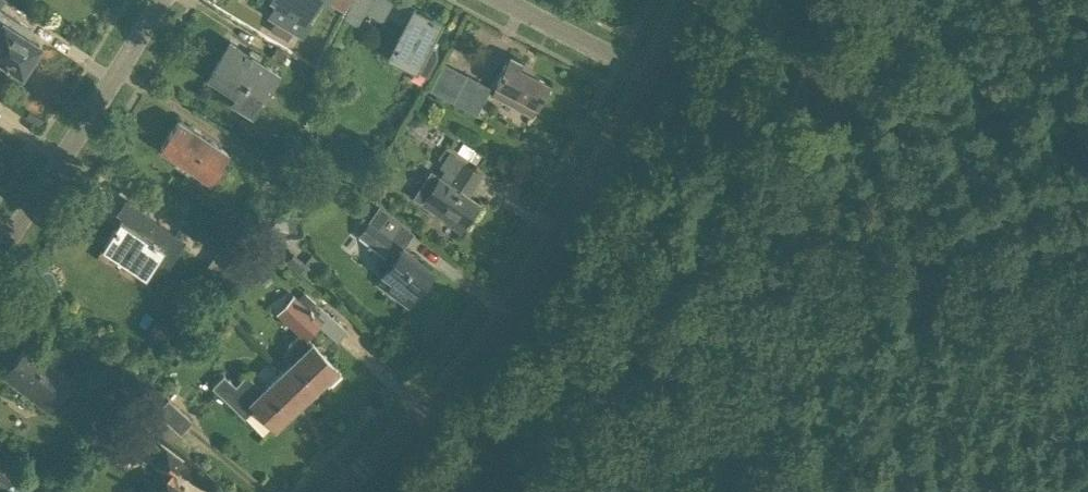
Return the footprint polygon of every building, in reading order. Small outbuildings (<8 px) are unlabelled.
[(277,1),(269,13),(301,33),(310,19),(306,17),(316,0),(275,0),(277,1)] [(342,18),(357,26),(369,2),(405,21),(388,54),(426,74),(435,57),(434,47),(430,47),(430,39),(439,21),(440,21),(441,20),(402,0),(352,0),(342,18)] [(22,73),(40,45),(25,36),(30,28),(0,9),(0,59),(22,73)] [(278,72),(257,58),(229,41),(207,76),(236,94),(232,100),(252,113),(278,72)] [(270,56),(281,63),(287,54),(276,47),(270,56)] [(510,55),(509,55),(495,84),(497,85),(492,94),(532,115),(549,82),(518,66),(521,61),(510,55)] [(465,73),(444,62),(429,90),(476,114),(490,86),(465,73)] [(422,127),(421,121),(417,118),(412,119),(409,123),(409,129),(414,132),(419,131),(422,127)] [(209,178),(227,151),(177,119),(160,147),(177,158),(174,164),(188,173),(192,167),(209,178)] [(481,154),(464,143),(458,152),(474,163),(481,154)] [(439,167),(443,170),(422,202),(447,219),(446,220),(460,229),(477,203),(469,197),(483,174),(449,152),(439,167)] [(122,216),(116,226),(103,245),(145,272),(152,262),(164,269),(183,240),(147,217),(148,215),(126,200),(117,213),(122,216)] [(378,206),(376,209),(358,233),(386,254),(376,268),(392,280),(386,287),(408,303),(434,269),(404,246),(414,233),(378,206)] [(286,245),(285,238),(284,232),(270,234),(272,248),(286,245)] [(259,259),(261,257),(268,248),(260,241),(251,252),(259,259)] [(230,281),(242,263),(219,247),(207,266),(230,281)] [(281,371),(306,397),(337,368),(307,337),(318,325),(337,342),(353,324),(340,311),(333,318),(304,292),(297,298),(300,301),(284,319),(297,331),(284,354),(291,361),(281,371)] [(49,410),(72,379),(25,344),(2,375),(49,410)] [(306,397),(281,371),(263,388),(246,373),(235,385),(224,374),(212,386),(244,416),(254,405),(275,427),(306,397)] [(155,412),(178,433),(180,434),(192,421),(168,399),(155,412)] [(127,415),(121,424),(135,435),(142,426),(127,415)] [(186,471),(188,469),(168,453),(158,466),(164,470),(147,491),(181,491),(172,485),(176,480),(178,481),(186,471)] [(6,487),(19,475),(0,454),(0,481),(6,487)] [(6,487),(11,491),(16,491),(26,482),(19,475),(6,487)]
